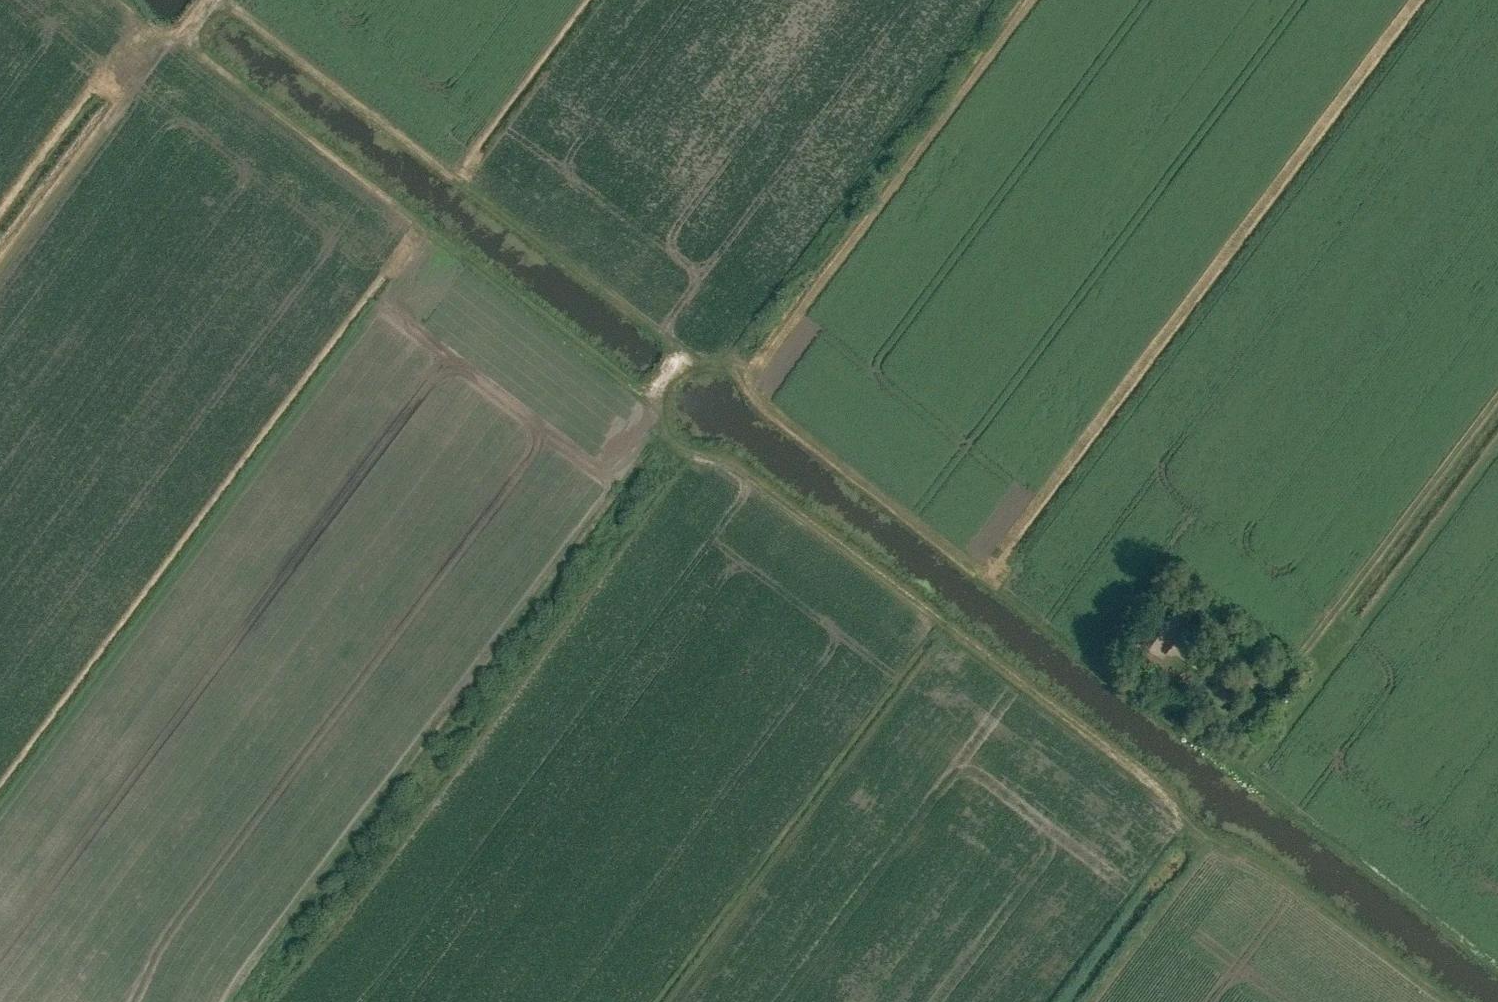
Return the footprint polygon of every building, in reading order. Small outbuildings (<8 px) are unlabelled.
[(1167,593),(1133,638),(1161,659),(1195,615),(1167,593)]
